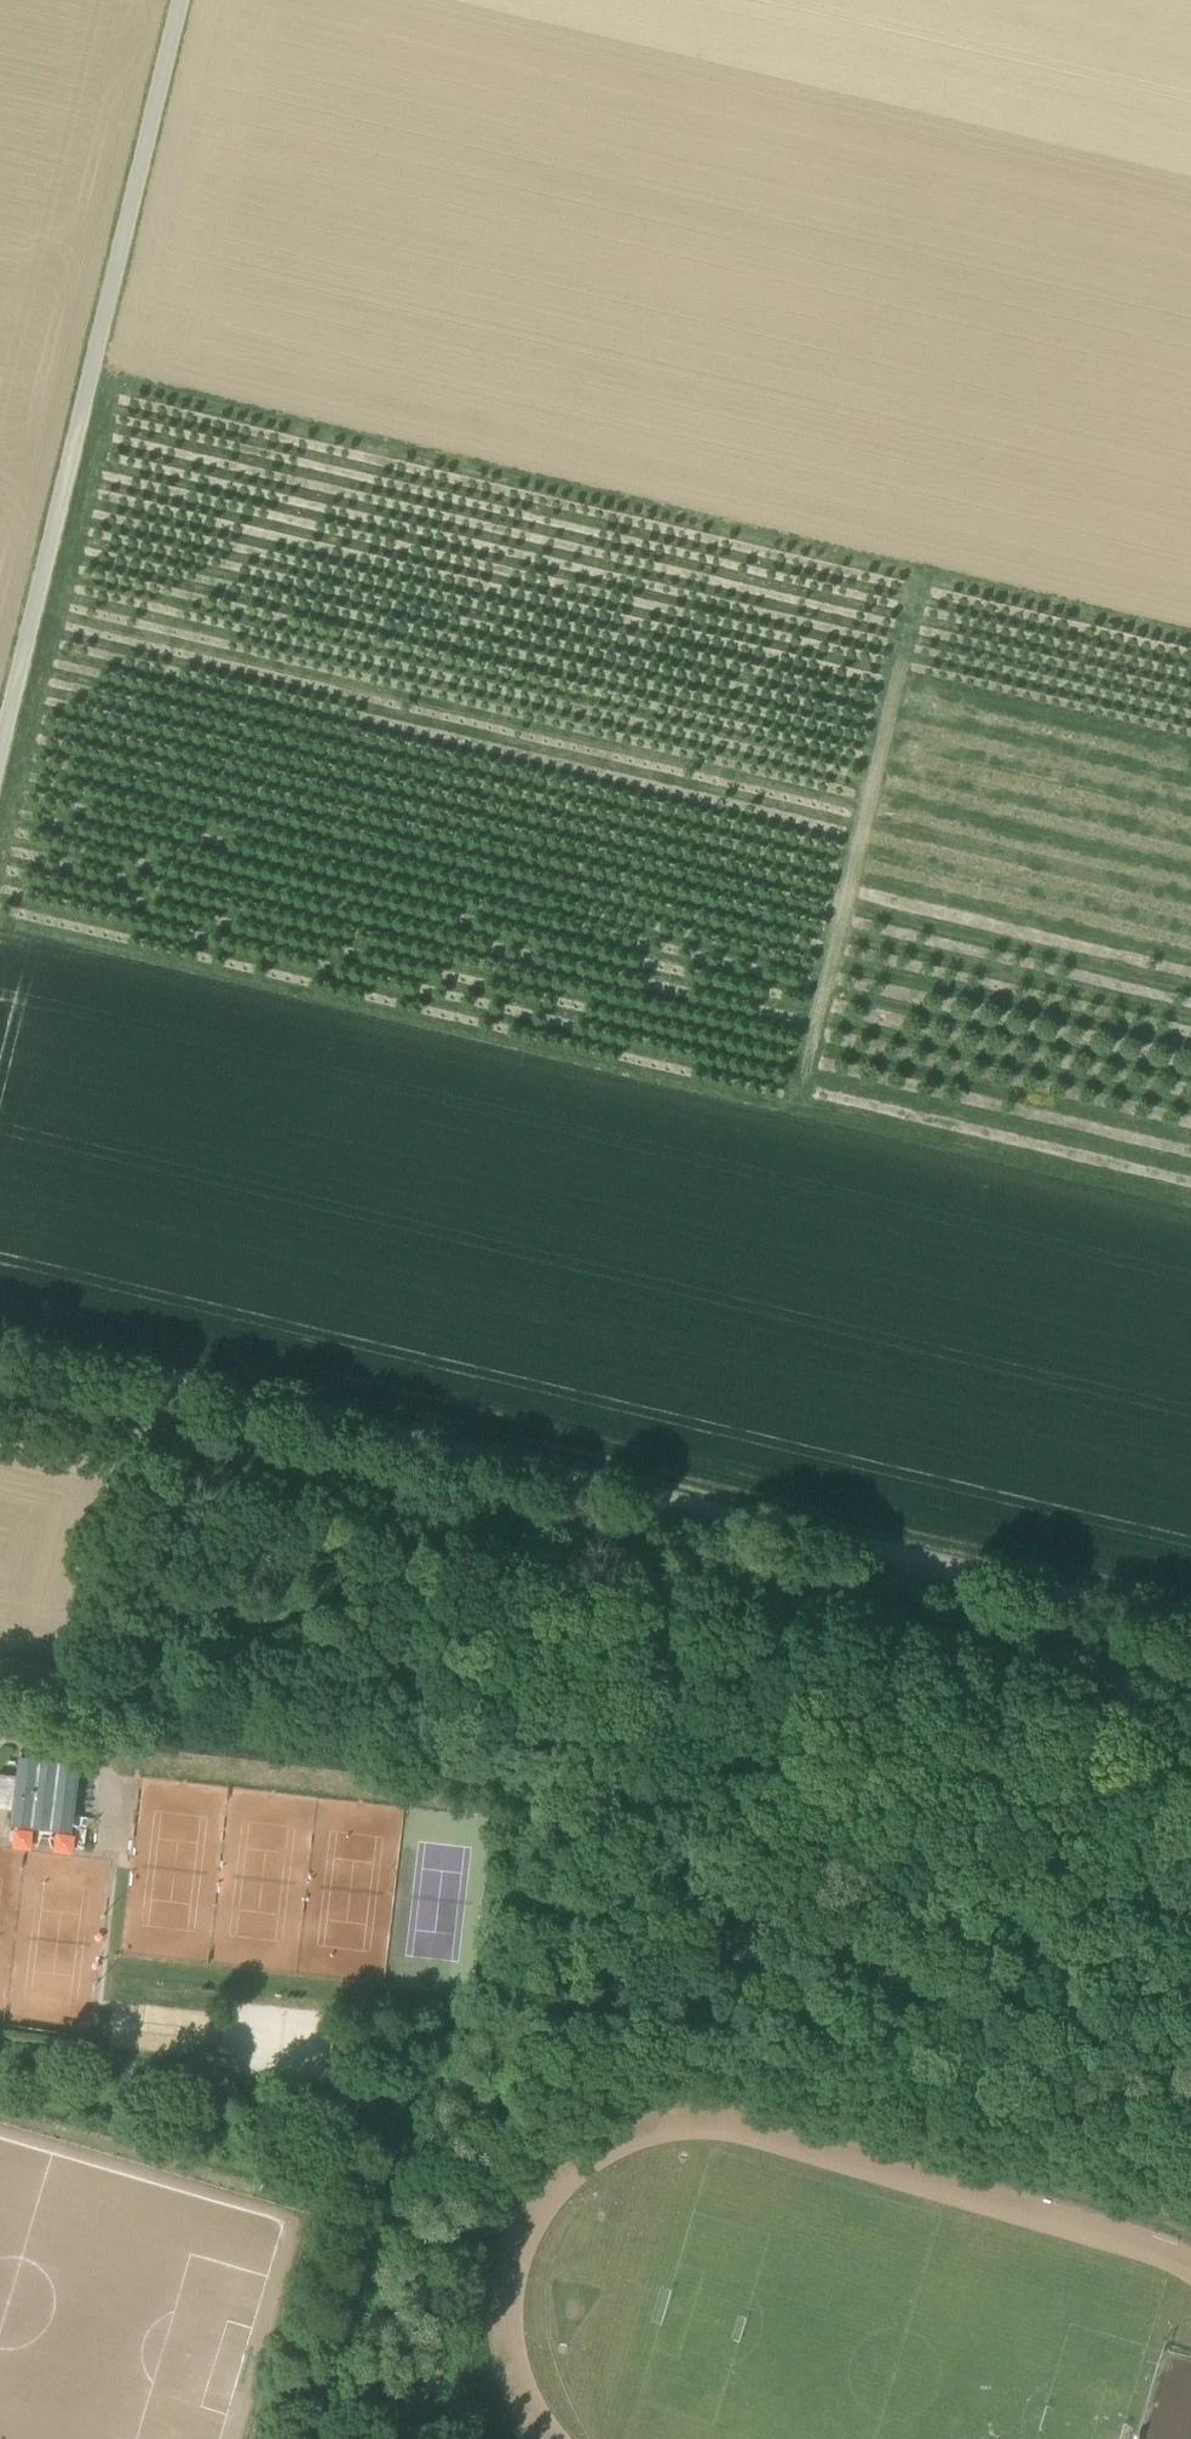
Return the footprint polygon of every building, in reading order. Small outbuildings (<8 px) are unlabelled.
[(12,1812),(72,1818),(78,1765),(59,1763),(59,1759),(39,1757),(39,1760),(38,1770),(17,1768),(12,1812)] [(38,1770),(39,1760),(18,1758),(17,1768),(38,1770)] [(72,1818),(12,1812),(11,1826),(71,1832),(72,1818)] [(146,2017),(175,2018),(175,2008),(146,2008),(146,2017)]
